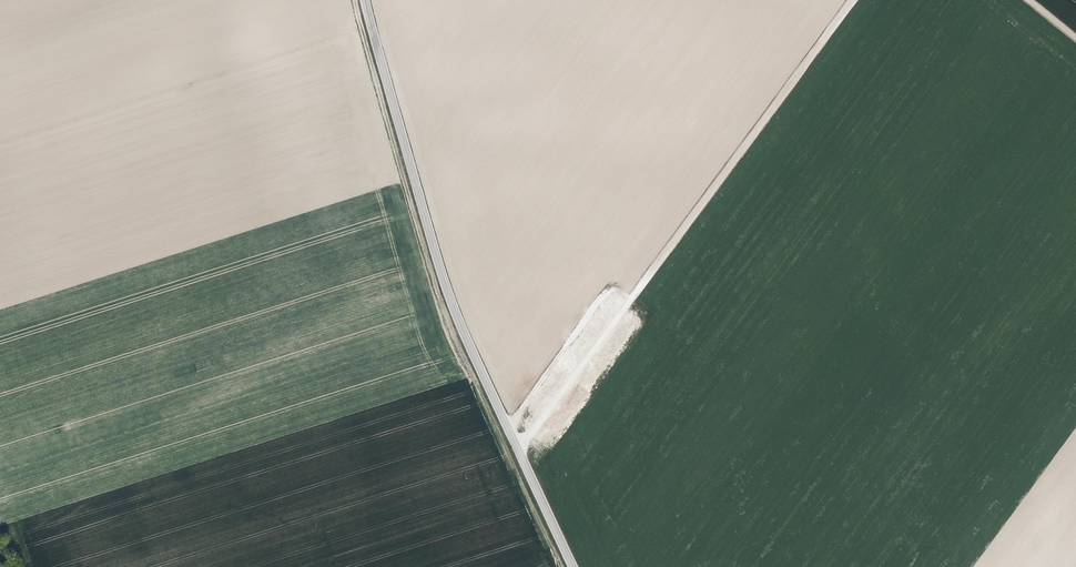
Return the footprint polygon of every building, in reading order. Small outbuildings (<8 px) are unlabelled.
[(1059,517),(1052,517),(1052,557),(1052,556),(1052,566),(1060,566),(1059,517)]
